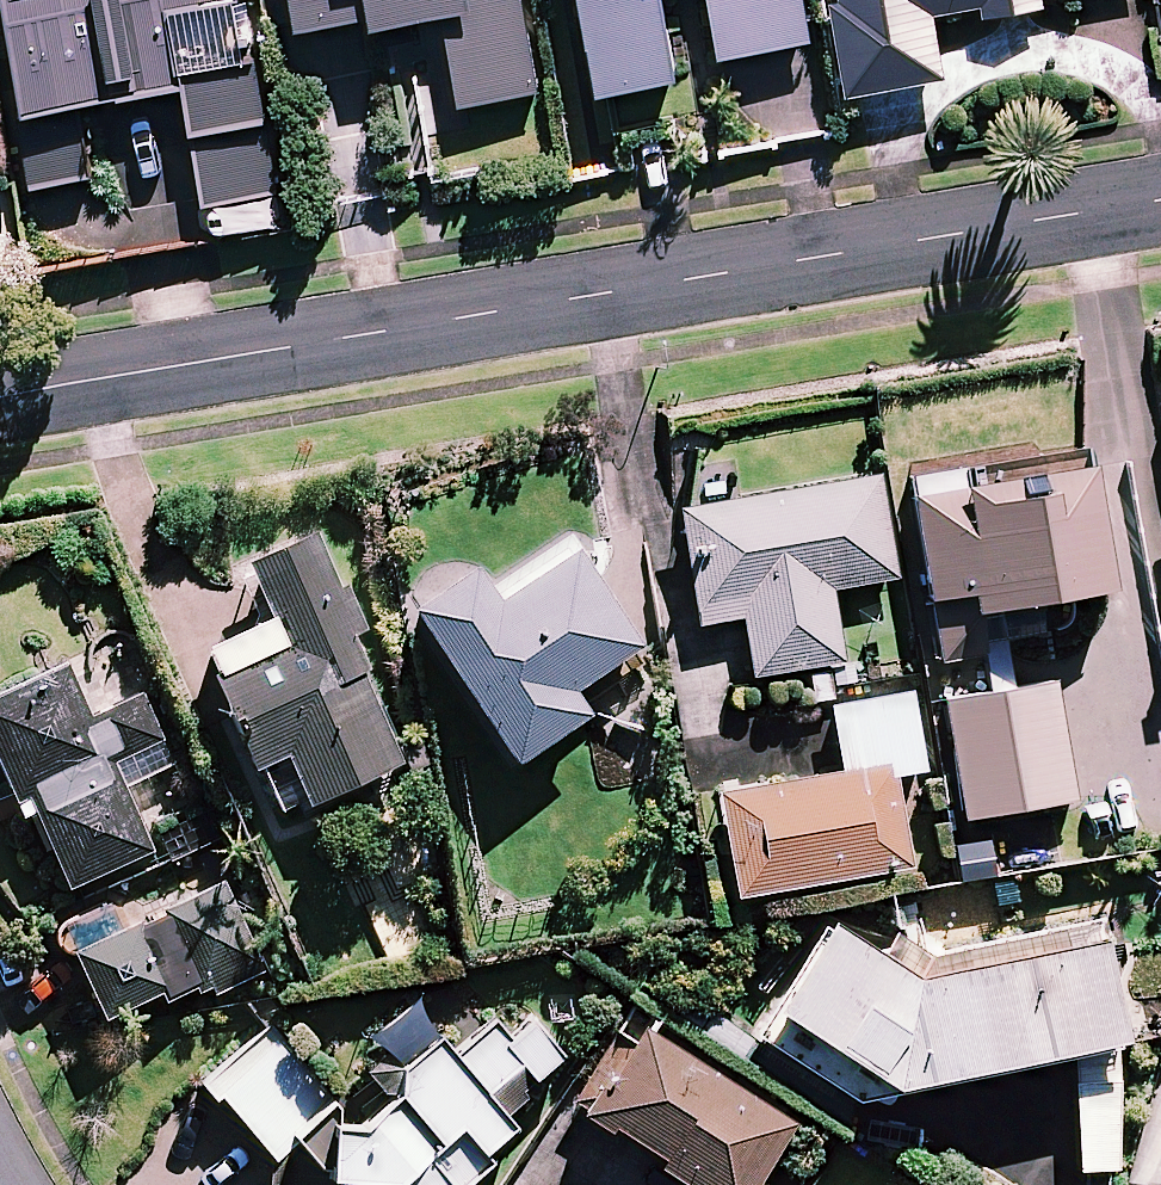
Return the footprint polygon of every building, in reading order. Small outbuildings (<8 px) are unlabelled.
[(36,183),(89,175),(77,95),(180,79),(200,209),(281,197),(259,52),(246,54),(238,0),(7,0),(36,183)] [(273,22),(369,6),(370,17),(443,6),(458,100),(536,87),(523,0),(269,0),(273,22)] [(593,86),(673,74),(662,0),(581,0),(593,86)] [(804,0),(710,0),(717,51),(810,37),(804,0)] [(992,0),(830,0),(845,89),(943,73),(932,10),(992,0)] [(1108,588),(1084,446),(906,475),(927,605),(921,654),(979,661),(970,610),(1108,588)] [(894,578),(879,479),(680,508),(698,623),(742,616),(750,673),(840,660),(829,588),(894,578)] [(262,768),(277,808),(292,802),(299,819),(405,777),(348,633),(355,630),(315,530),(245,558),(281,648),(215,674),(253,771),(262,768)] [(635,645),(569,544),(495,593),(473,560),(408,603),(511,762),(586,713),(569,688),(635,645)] [(65,667),(0,695),(0,767),(20,814),(33,808),(73,902),(219,839),(155,691),(88,719),(65,667)] [(1075,800),(1055,683),(944,701),(964,818),(1075,800)] [(922,770),(910,692),(829,705),(840,773),(719,792),(735,894),(906,867),(891,775),(922,770)] [(74,953),(106,1024),(135,1011),(132,1005),(160,992),(162,999),(203,980),(210,996),(261,972),(222,886),(74,953)] [(1123,1038),(1095,914),(967,943),(973,966),(915,979),(826,919),(754,1035),(853,1098),(1123,1038)] [(493,1167),(480,1152),(512,1127),(502,1114),(568,1061),(533,1018),(506,1039),(495,1025),(453,1058),(411,1005),(374,1034),(390,1054),(368,1071),(393,1102),(347,1139),(265,1037),(211,1081),(273,1159),(273,1184),(471,1184),(493,1167)] [(634,1023),(580,1108),(661,1159),(657,1165),(688,1184),(749,1184),(790,1122),(634,1023)] [(1116,1169),(1115,1082),(1075,1082),(1075,1169),(1116,1169)]
